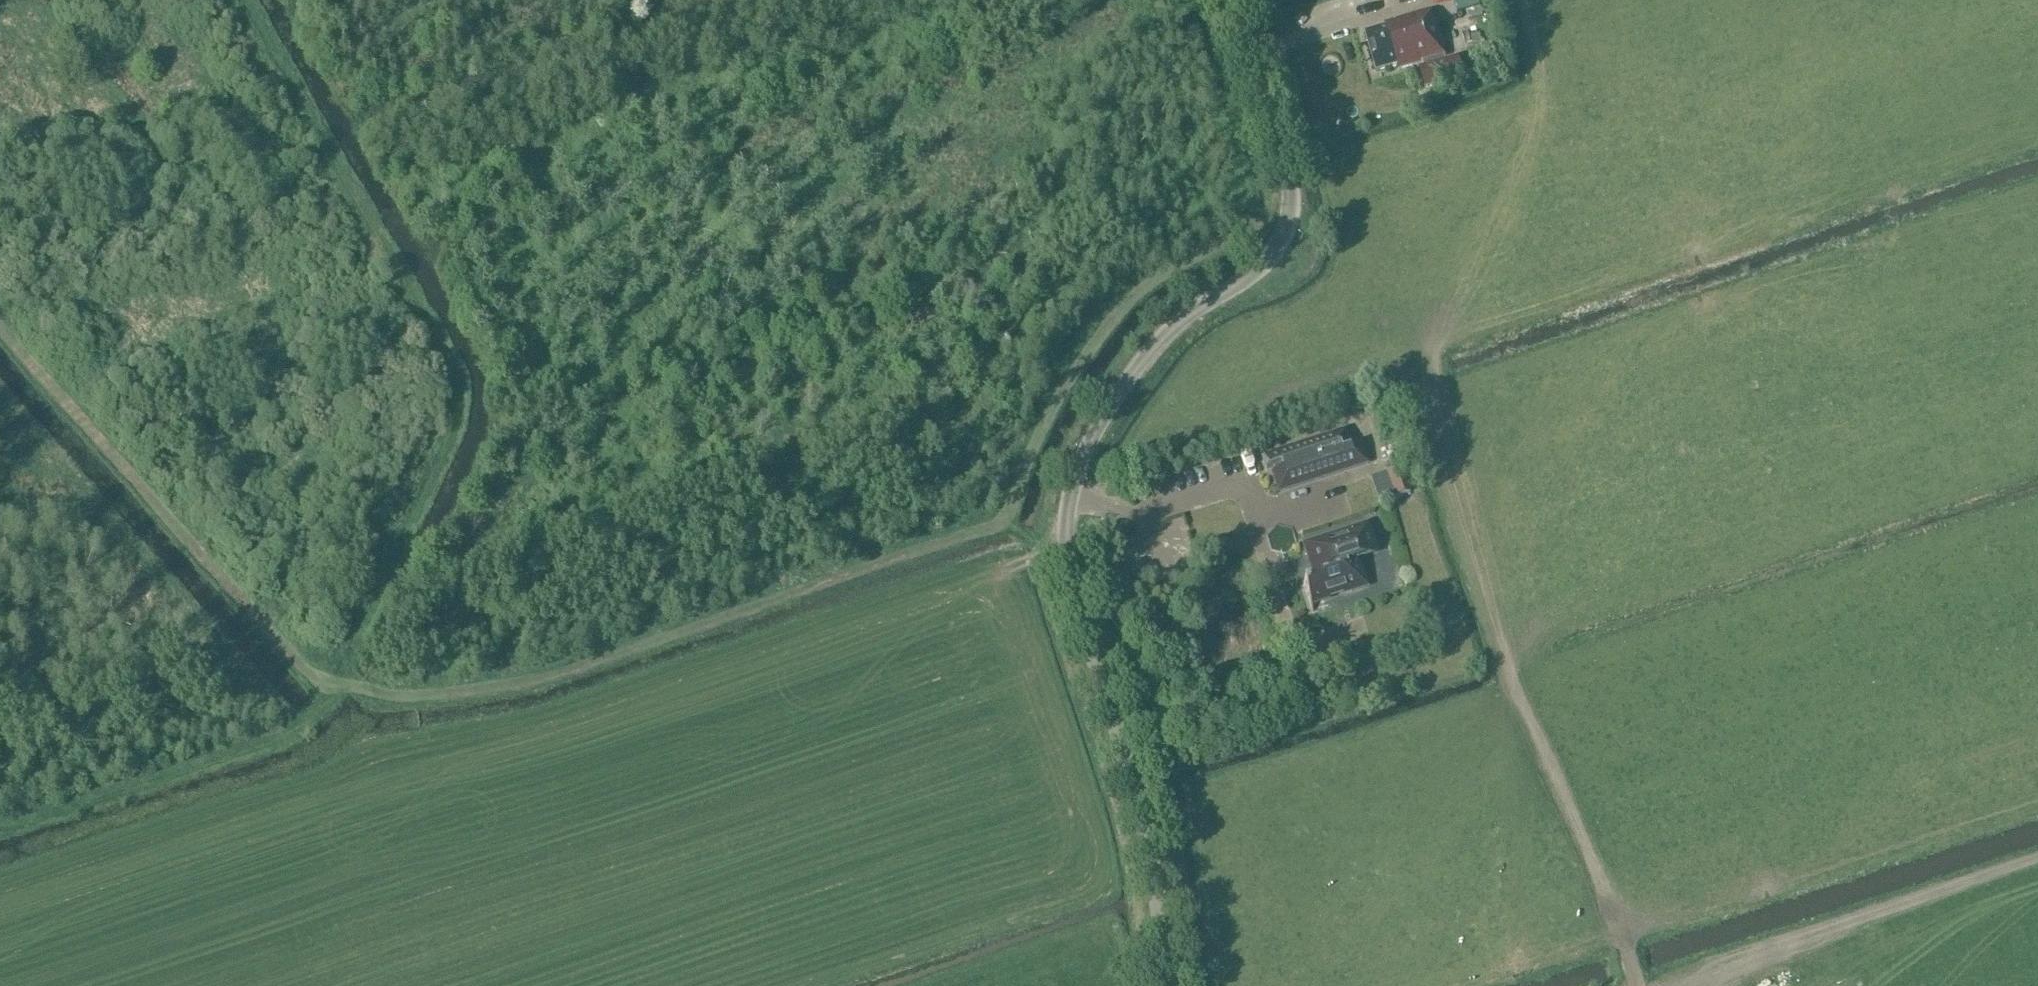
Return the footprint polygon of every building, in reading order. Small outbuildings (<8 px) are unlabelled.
[(1435,24),(1431,10),(1385,23),(1386,27),(1366,32),(1377,71),(1397,65),(1398,69),(1424,62),(1425,64),(1419,66),(1426,87),(1466,76),(1460,54),(1444,58),(1444,56),(1446,55),(1437,23),(1435,24)] [(1365,463),(1359,445),(1341,451),(1340,446),(1348,443),(1344,432),(1262,459),(1266,470),(1280,466),(1281,470),(1273,473),(1279,491),(1365,463)] [(1178,560),(1195,556),(1184,517),(1167,521),(1178,560)] [(1367,526),(1306,546),(1315,575),(1321,573),(1323,579),(1303,585),(1310,604),(1328,598),(1328,595),(1341,591),(1343,591),(1344,593),(1365,586),(1359,567),(1354,569),(1350,558),(1374,550),(1367,526)]
